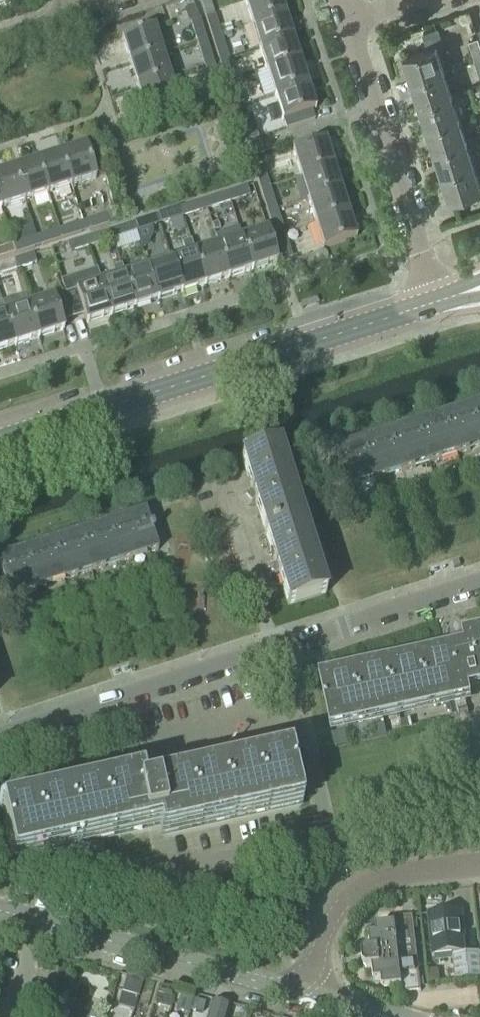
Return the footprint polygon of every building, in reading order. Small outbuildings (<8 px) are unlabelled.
[(284,15),(279,0),(248,0),(243,1),(251,25),(284,15)] [(258,49),(292,39),(284,15),(251,25),(258,49)] [(211,38),(220,35),(214,17),(205,19),(211,38)] [(197,44),(206,41),(200,20),(190,23),(197,44)] [(129,65),(163,55),(155,31),(121,41),(129,65)] [(218,58),(227,55),(220,35),(211,38),(218,58)] [(266,74),(299,63),(292,39),(258,49),(266,74)] [(479,60),(479,45),(478,39),(468,42),(475,61),(479,60)] [(202,62),(212,59),(206,41),(197,44),(202,62)] [(444,72),(443,71),(436,48),(403,59),(411,83),(444,72)] [(137,89),(170,79),(163,55),(129,65),(137,89)] [(227,86),(236,83),(229,63),(220,66),(227,86)] [(266,74),(256,77),(264,101),(273,98),(307,87),(299,63),(266,74)] [(211,90),(221,87),(215,67),(205,70),(211,90)] [(451,96),(444,72),(411,83),(419,106),(451,96)] [(144,113),(178,103),(170,79),(137,89),(144,113)] [(233,105),(242,102),(236,83),(227,86),(233,105)] [(307,87),(273,98),(281,122),(283,121),(286,130),(315,120),(312,112),(314,111),(307,87)] [(426,130),(459,120),(451,96),(419,106),(426,130)] [(244,110),(235,113),(245,143),(258,139),(255,128),(250,129),(244,110)] [(459,120),(426,130),(434,154),(467,143),(459,120)] [(299,177),(333,166),(325,142),(291,153),(299,177)] [(467,143),(434,154),(442,178),(474,167),(467,143)] [(61,154),(72,188),(96,181),(85,147),(61,154)] [(48,196),(72,188),(61,154),(37,162),(48,196)] [(24,203),(48,196),(37,162),(14,169),(24,203)] [(306,201),(340,190),(333,166),(299,177),(306,201)] [(442,178),(449,201),(479,191),(479,185),(474,167),(442,178)] [(259,190),(269,187),(263,168),(253,171),(259,190)] [(24,203),(14,169),(0,173),(0,211),(24,203)] [(230,203),(250,196),(247,187),(226,193),(230,203)] [(266,210),(275,206),(269,187),(259,190),(266,210)] [(314,225),(348,214),(340,190),(306,201),(314,225)] [(211,209),(230,203),(226,193),(208,199),(211,209)] [(183,218),(203,211),(200,202),(179,208),(183,218)] [(164,224),(183,218),(179,208),(161,214),(164,224)] [(275,238),(284,235),(278,214),(268,217),(275,238)] [(322,250),(356,239),(348,214),(314,225),(322,250)] [(86,221),(89,231),(109,224),(106,215),(86,221)] [(136,232),(156,226),(153,216),(132,223),(136,232)] [(63,228),(59,230),(62,239),(82,233),(79,223),(74,225),(63,228)] [(117,238),(136,232),(132,223),(114,229),(117,238)] [(251,273),(241,238),(238,229),(214,237),(217,246),(228,280),(251,273)] [(43,245),(62,239),(59,230),(39,236),(43,245)] [(241,238),(251,273),(277,265),(266,230),(241,238)] [(89,247),(109,241),(106,231),(86,238),(89,247)] [(282,262),(292,259),(284,235),(275,238),(282,262)] [(14,255),(35,248),(32,238),(11,245),(14,255)] [(70,253),(89,247),(86,238),(66,244),(70,253)] [(185,256),(170,260),(181,295),(204,287),(194,253),(190,241),(182,244),(185,256)] [(14,255),(11,245),(0,248),(0,259),(14,255)] [(204,287),(228,280),(217,246),(194,253),(204,287)] [(16,270),(36,264),(33,254),(13,261),(16,270)] [(158,302),(181,295),(170,260),(147,268),(158,302)] [(16,270),(13,261),(0,265),(0,275),(16,270)] [(124,275),(121,266),(113,269),(116,278),(100,282),(111,317),(134,309),(124,275)] [(134,309),(158,302),(147,268),(124,275),(134,309)] [(111,317),(100,282),(96,271),(60,282),(64,295),(72,319),(83,315),(86,325),(111,317)] [(25,295),(1,303),(15,347),(38,339),(27,306),(28,306),(25,295)] [(60,323),(72,319),(64,295),(52,299),(52,298),(28,306),(27,306),(38,339),(63,331),(60,323)] [(15,347),(1,303),(0,300),(0,352),(15,347)] [(335,450),(347,489),(479,447),(479,404),(335,450)] [(264,533),(302,520),(278,447),(240,459),(244,470),(264,533)] [(149,527),(144,511),(0,557),(0,570),(9,598),(157,551),(150,531),(153,530),(152,526),(149,527)] [(288,606),(326,594),(302,520),(264,533),(283,591),(288,606)] [(479,683),(479,638),(451,644),(454,654),(321,683),(331,726),(466,696),(464,687),(479,683)] [(164,834),(300,803),(290,761),(158,791),(155,781),(3,816),(12,858),(147,828),(162,825),(164,834)] [(434,957),(464,954),(460,913),(430,916),(434,957)] [(404,996),(423,993),(413,919),(394,921),(395,927),(376,929),(377,937),(370,938),(372,952),(367,953),(363,958),(364,966),(368,970),(374,969),(376,984),(383,983),(384,991),(403,989),(404,996)] [(455,962),(458,983),(479,980),(479,959),(455,962)] [(167,989),(159,987),(156,999),(164,1001),(167,989)] [(229,1009),(211,1003),(207,1016),(227,1016),(229,1009)]
